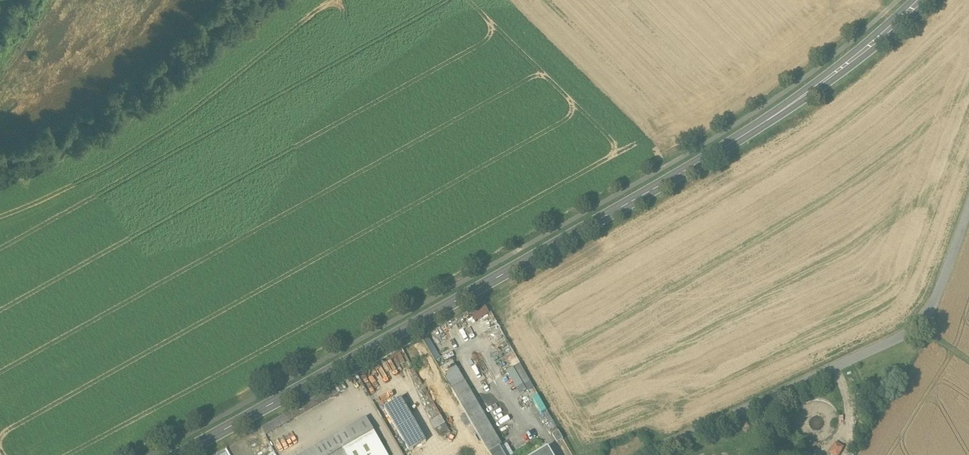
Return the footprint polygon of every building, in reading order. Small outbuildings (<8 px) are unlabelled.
[(476,319),(492,313),(488,303),(473,308),(476,319)] [(526,384),(532,381),(522,364),(516,367),(526,384)] [(446,381),(451,389),(465,382),(459,373),(446,381)] [(451,389),(458,400),(471,393),(465,382),(451,389)] [(458,400),(489,453),(502,446),(471,393),(458,400)] [(383,407),(408,451),(426,441),(401,397),(383,407)] [(423,408),(435,429),(445,423),(433,402),(423,408)] [(302,454),(332,454),(342,449),(373,431),(365,418),(302,454)] [(445,423),(435,429),(438,434),(448,429),(445,423)] [(342,449),(345,454),(386,454),(373,431),(342,449)] [(559,431),(553,435),(557,442),(563,439),(559,431)] [(835,454),(842,454),(846,445),(837,441),(831,454),(835,454)] [(489,453),(490,454),(504,454),(500,447),(503,446),(502,446),(489,453)]
